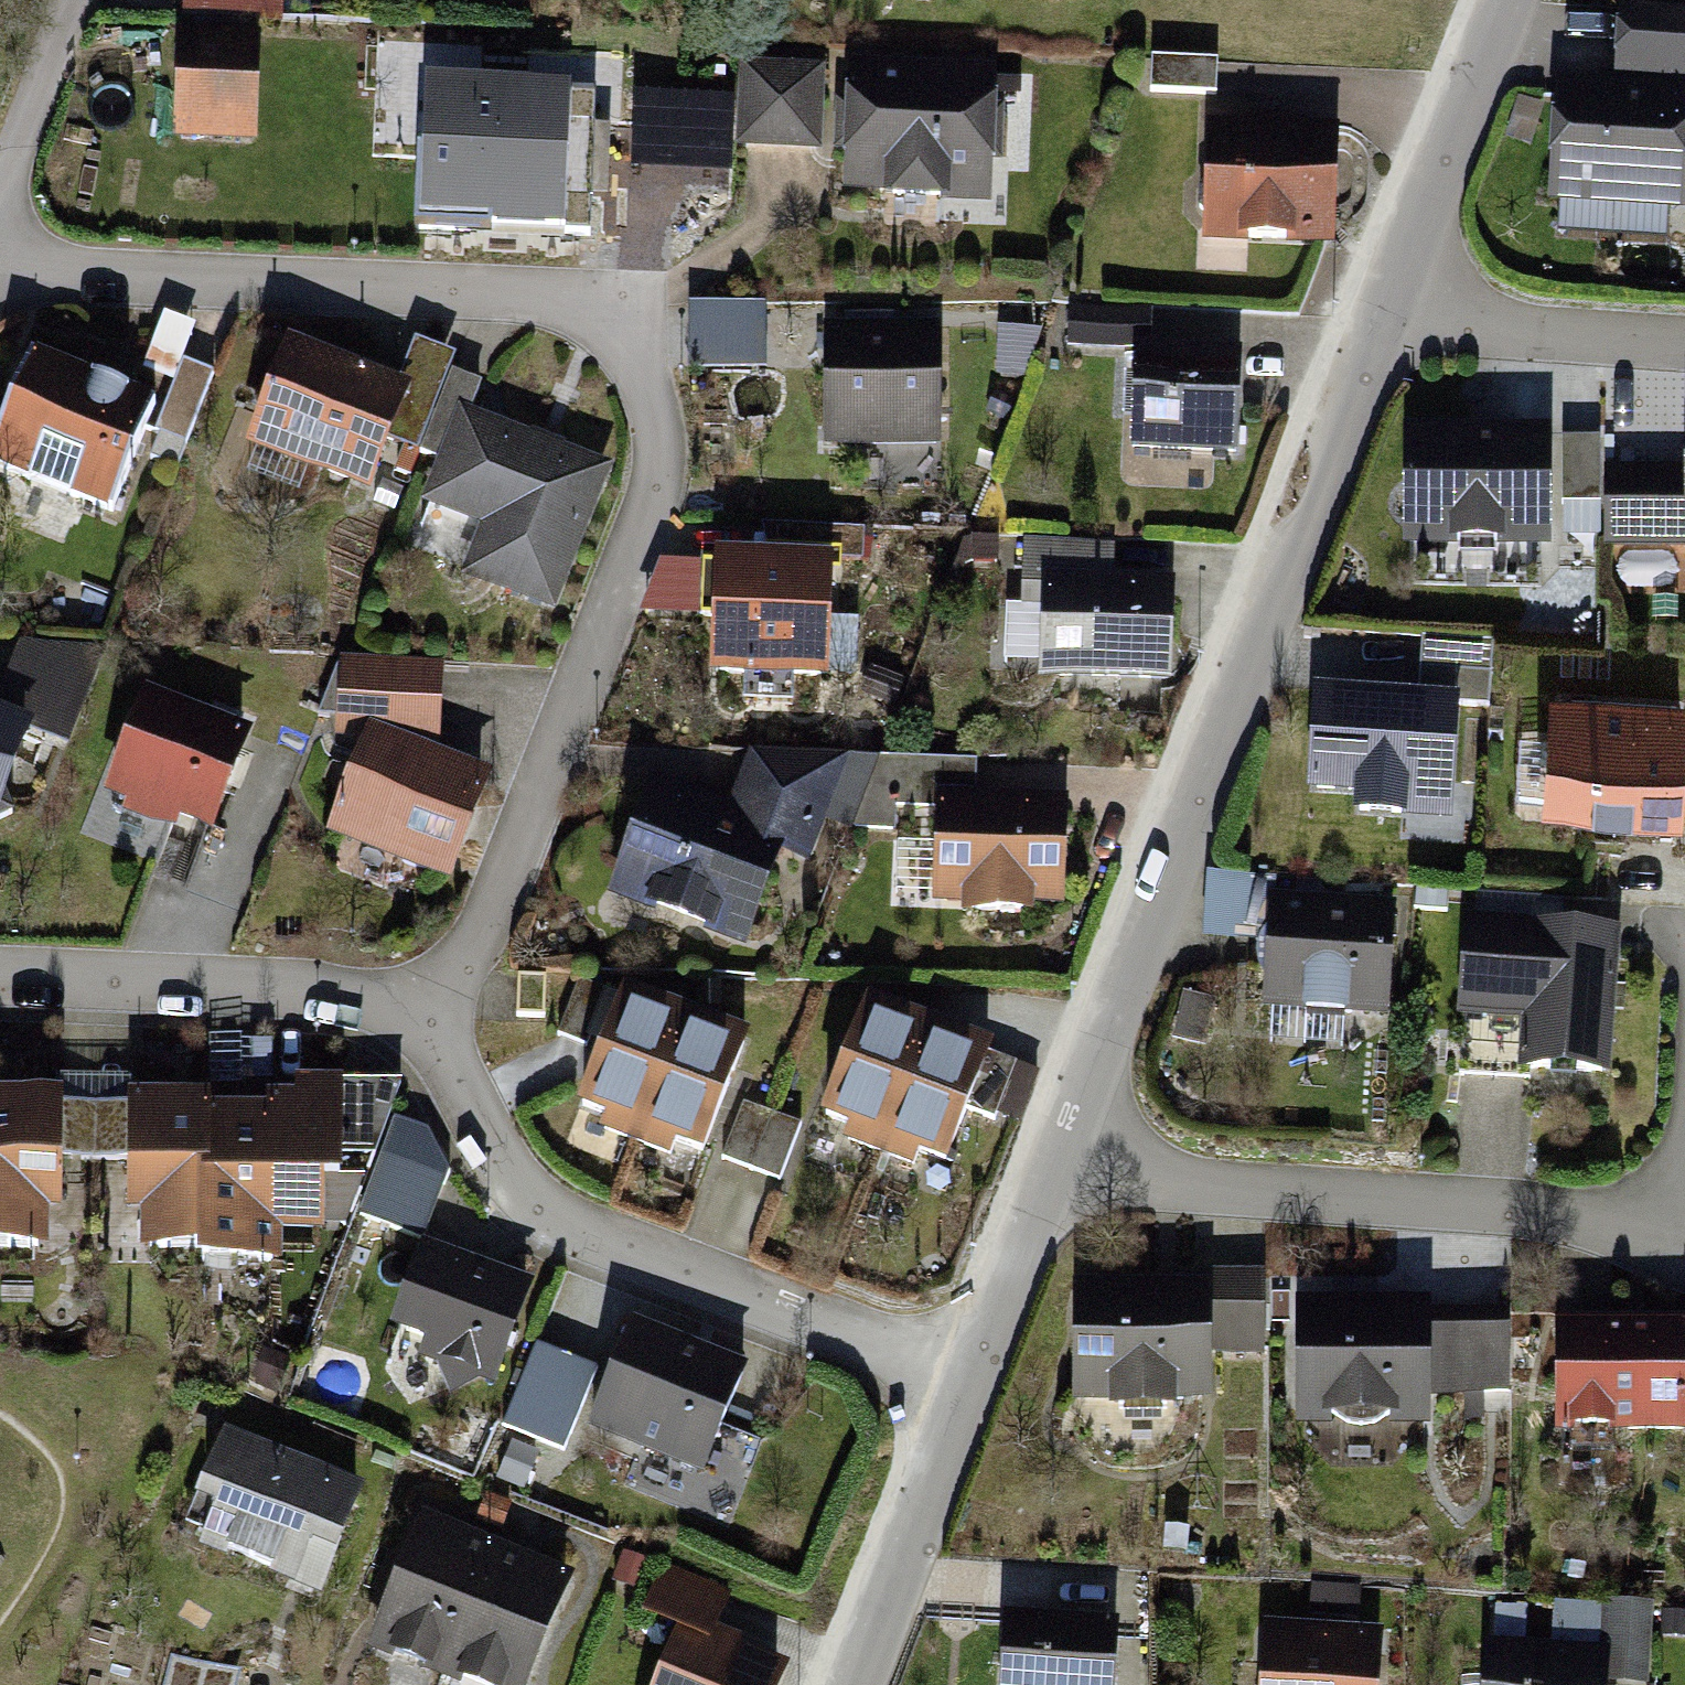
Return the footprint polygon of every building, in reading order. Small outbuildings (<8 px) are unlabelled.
[(187,25),(279,26),(279,0),(189,0),(187,25)] [(255,41),(180,40),(178,149),(254,150),(255,41)] [(1222,63),(1155,58),(1153,91),(1219,96),(1222,63)] [(819,65),(750,65),(750,150),(818,150),(819,65)] [(992,77),(849,70),(843,194),(985,201),(992,77)] [(570,92),(425,86),(420,225),(564,231),(570,92)] [(1557,103),(1554,204),(1684,208),(1684,107),(1557,103)] [(1327,139),(1210,134),(1204,249),(1322,254),(1327,139)] [(766,305),(690,305),(690,373),(766,373),(766,305)] [(1147,311),(1078,310),(1077,350),(1146,351),(1147,311)] [(940,322),(829,321),(827,441),(938,443),(940,322)] [(449,362),(415,348),(385,436),(421,446),(445,373),(449,362)] [(400,389),(286,352),(256,447),(370,483),(385,436),(400,389)] [(1236,363),(1131,357),(1126,459),(1231,464),(1236,363)] [(38,362),(0,475),(0,477),(108,513),(146,398),(38,362)] [(214,373),(185,363),(162,426),(191,436),(214,373)] [(479,387),(445,373),(419,452),(456,461),(474,411),(479,387)] [(607,457),(474,411),(438,516),(483,531),(465,582),(553,612),(607,457)] [(1545,441),(1403,446),(1406,553),(1548,549),(1545,441)] [(1681,472),(1608,472),(1608,558),(1681,558),(1681,525),(1681,472)] [(1599,503),(1562,502),(1564,547),(1602,545),(1599,503)] [(1113,544),(1032,543),(1031,596),(1042,599),(1112,597),(1113,544)] [(829,573),(712,568),(706,697),(823,702),(829,573)] [(1175,601),(1042,599),(1040,700),(1174,702),(1175,601)] [(1429,635),(1424,690),(1490,696),(1495,641),(1429,635)] [(107,646),(28,644),(4,707),(73,735),(107,646)] [(442,673),(345,669),(342,734),(373,740),(439,738),(442,673)] [(1459,699),(1313,689),(1306,795),(1354,799),(1352,818),(1450,825),(1459,699)] [(1684,822),(1684,692),(1549,691),(1548,821),(1684,822)] [(243,741),(149,702),(108,801),(202,840),(243,741)] [(0,718),(0,788),(21,725),(0,718)] [(485,784),(373,740),(334,839),(446,883),(485,784)] [(876,763),(752,755),(734,805),(659,778),(612,894),(745,953),(779,870),(804,880),(824,830),(848,840),(876,763)] [(968,765),(893,767),(894,807),(969,805),(968,765)] [(1063,820),(940,817),(938,909),(1061,912),(1063,820)] [(1273,881),(1210,878),(1208,939),(1270,942),(1273,881)] [(1394,909),(1276,900),(1268,1013),(1386,1022),(1394,909)] [(1619,923),(1468,914),(1462,1019),(1531,1023),(1528,1083),(1609,1088),(1619,923)] [(612,999),(579,986),(556,1040),(589,1054),(612,999)] [(741,1048),(627,1003),(576,1129),(690,1175),(741,1048)] [(988,1063),(870,1019),(822,1148),(939,1192),(988,1063)] [(292,1105),(134,1102),(133,1207),(154,1207),(153,1250),(194,1250),(193,1272),(278,1274),(278,1253),(322,1254),(323,1192),(340,1193),(342,1081),(292,1080),(292,1105)] [(0,1100),(0,1252),(54,1254),(61,1103),(0,1100)] [(110,1107),(65,1108),(66,1163),(111,1162),(110,1107)] [(789,1132),(745,1116),(726,1169),(770,1185),(789,1132)] [(440,1186),(389,1166),(366,1227),(417,1247),(440,1186)] [(531,1287),(434,1253),(396,1360),(493,1394),(531,1287)] [(1261,1278),(1202,1279),(1202,1369),(1262,1369),(1261,1278)] [(1193,1296),(1080,1298),(1082,1411),(1196,1408),(1193,1296)] [(1424,1311),(1298,1309),(1295,1434),(1421,1436),(1424,1311)] [(1498,1318),(1434,1318),(1434,1402),(1497,1403),(1498,1318)] [(1560,1333),(1563,1441),(1684,1438),(1684,1329),(1560,1333)] [(740,1379),(629,1333),(587,1433),(698,1479),(740,1379)] [(536,1345),(510,1431),(572,1450),(599,1364),(536,1345)] [(351,1499),(230,1456),(193,1559),(314,1602),(351,1499)] [(419,1529),(370,1659),(439,1684),(529,1684),(567,1584),(419,1529)] [(728,1606),(669,1584),(652,1633),(710,1654),(728,1606)] [(1152,1587),(1124,1586),(1122,1652),(1150,1653),(1152,1587)] [(1612,1615),(1610,1684),(1650,1684),(1652,1616),(1612,1615)] [(1009,1638),(1008,1684),(1112,1684),(1114,1641),(1009,1638)] [(1271,1644),(1268,1684),(1375,1684),(1376,1649),(1271,1644)] [(1492,1650),(1490,1684),(1602,1684),(1603,1656),(1492,1650)] [(677,1654),(664,1684),(750,1684),(677,1654)] [(1465,1684),(1484,1684),(1485,1673),(1466,1673),(1465,1684)]
